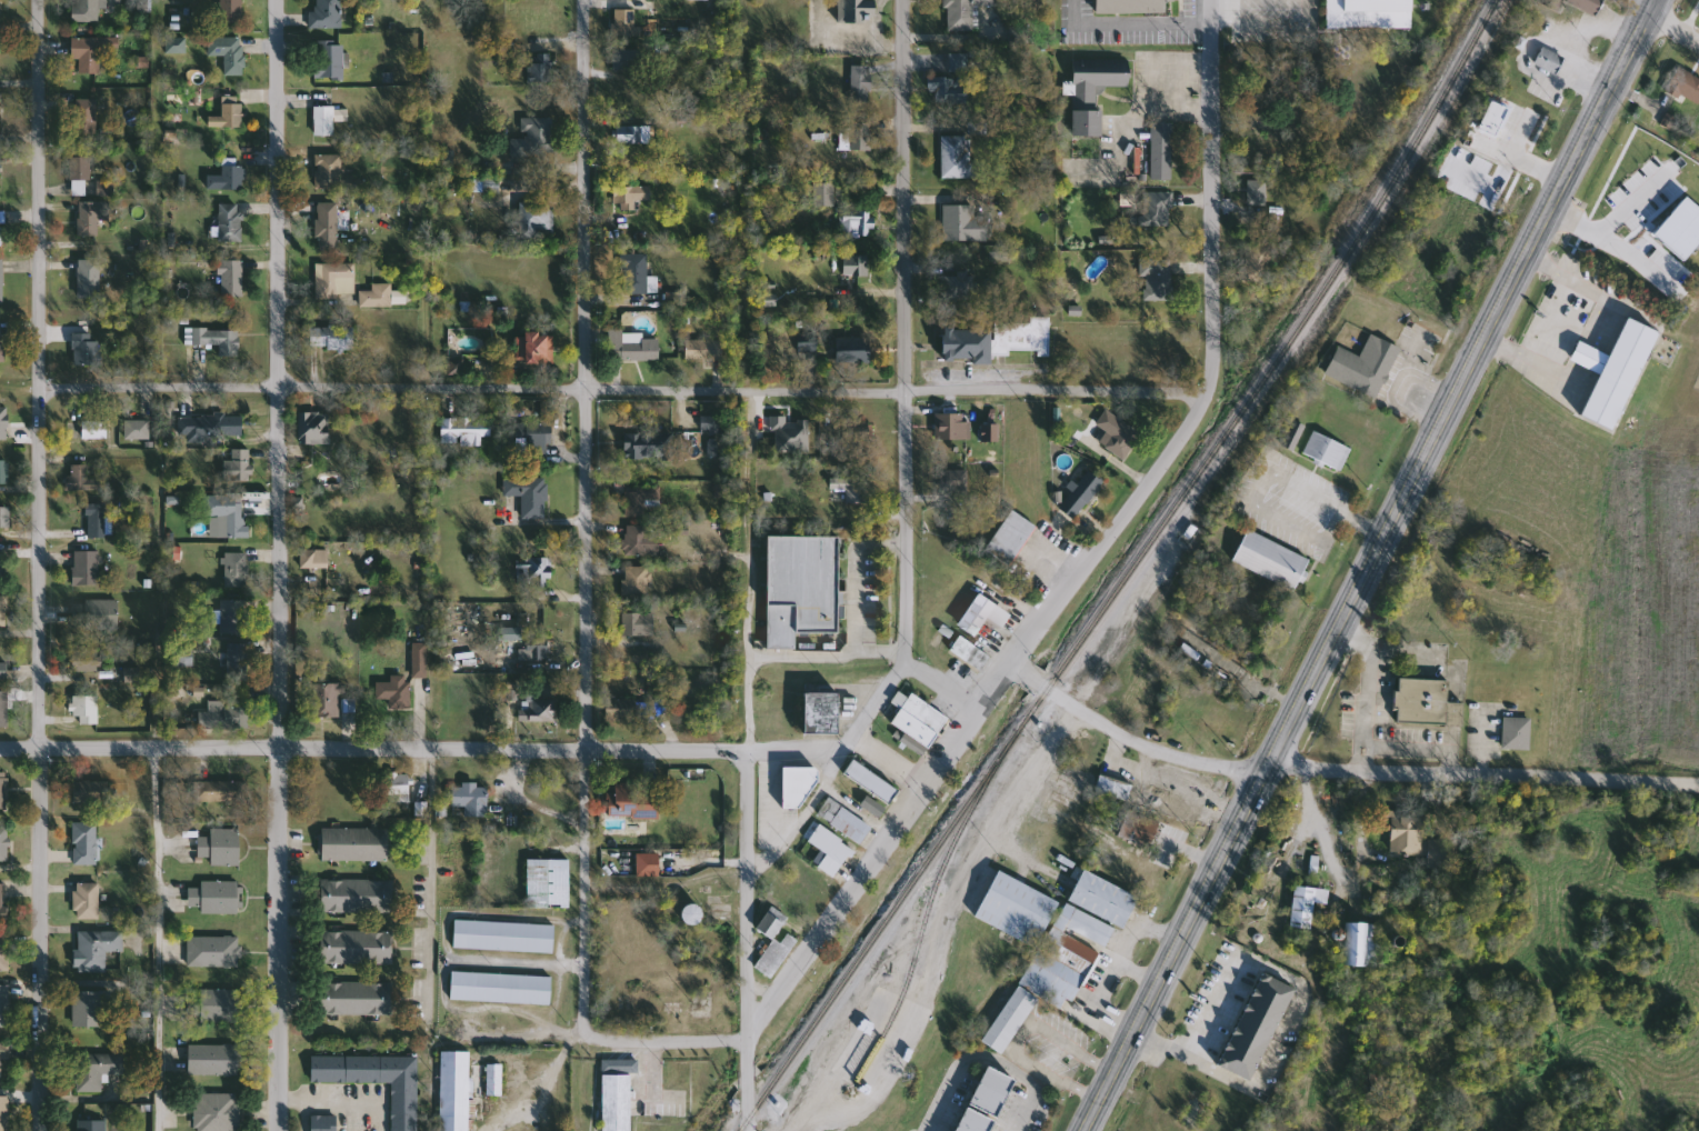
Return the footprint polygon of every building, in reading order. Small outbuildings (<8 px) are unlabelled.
[(74,22),(74,0),(122,0),(122,8),(99,8),(99,22),(74,22)] [(220,24),(220,0),(242,0),(242,24),(220,24)] [(313,28),(313,0),(341,0),(341,28),(313,28)] [(844,21),(844,0),(876,0),(876,21),(844,21)] [(947,30),(947,0),(996,0),(996,6),(973,6),(973,30),(947,30)] [(1096,12),(1096,0),(1166,0),(1166,12),(1096,12)] [(1328,29),(1327,0),(1412,0),(1412,28),(1328,29)] [(1539,2),(1540,0),(1602,0),(1595,16),(1563,1),(1559,11),(1539,2)] [(642,36),(614,36),(614,10),(636,10),(636,27),(642,27),(642,36)] [(119,38),(119,50),(101,50),(101,74),(79,74),(79,59),(71,59),(71,38),(119,38)] [(243,38),(243,76),(224,76),(224,57),(209,57),(209,38),(243,38)] [(343,42),(343,80),(314,80),(314,42),(343,42)] [(1563,57),(1556,73),(1536,63),(1543,47),(1563,57)] [(612,69),(612,50),(637,50),(637,69),(612,69)] [(531,63),(538,63),(538,52),(553,52),(553,80),(531,80),(531,63)] [(968,103),(937,103),(937,91),(929,91),(929,78),(950,78),(950,52),(968,52),(968,103)] [(1073,60),(1129,60),(1129,87),(1100,87),(1100,136),(1072,136),(1073,60)] [(871,66),(871,103),(852,103),(852,66),(871,66)] [(241,127),(208,127),(209,117),(221,117),(221,97),(241,97),(241,127)] [(97,99),(97,134),(74,134),(74,99),(97,99)] [(334,136),(314,136),(314,106),(334,106),(334,136)] [(554,154),(512,154),(512,139),(522,139),(521,118),(553,118),(554,154)] [(1172,123),(1172,180),(1151,180),(1152,122),(1172,123)] [(841,150),(841,124),(872,124),(872,150),(841,150)] [(650,126),(650,143),(614,143),(614,126),(650,126)] [(942,178),(942,137),(975,137),(975,178),(942,178)] [(316,154),(342,154),(342,189),(316,189),(316,154)] [(71,157),(90,157),(90,194),(71,194),(71,157)] [(244,193),(221,193),(221,161),(244,161),(244,193)] [(1267,180),(1267,206),(1249,206),(1249,180),(1267,180)] [(834,182),(834,207),(814,207),(814,182),(834,182)] [(617,211),(617,187),(651,187),(651,201),(636,201),(636,211),(617,211)] [(1171,227),(1145,227),(1145,192),(1171,192),(1171,227)] [(97,202),(97,237),(79,237),(79,202),(97,202)] [(520,238),(520,202),(554,202),(554,238),(520,238)] [(219,241),(219,203),(242,203),(242,241),(219,241)] [(317,250),(318,203),(338,203),(338,250),(317,250)] [(987,241),(943,241),(943,204),(975,204),(975,217),(987,217),(987,241)] [(842,238),(842,211),(873,211),(873,238),(842,238)] [(1270,276),(1249,276),(1249,247),(1270,247),(1270,276)] [(649,294),(623,294),(623,254),(649,254),(649,294)] [(843,276),(843,254),(869,254),(869,276),(843,276)] [(78,260),(100,260),(100,298),(78,298),(78,260)] [(242,297),(219,297),(219,260),(242,260),(242,297)] [(1142,301),(1142,260),(1170,260),(1170,301),(1142,301)] [(316,297),(316,263),(356,263),(356,297),(316,297)] [(975,274),(975,299),(940,299),(940,274),(975,274)] [(392,283),(392,290),(407,290),(407,306),(361,306),(361,290),(372,290),(372,283),(392,283)] [(1050,350),(999,351),(999,323),(1031,323),(1031,318),(1049,318),(1050,350)] [(1578,341),(1582,343),(1610,354),(1625,318),(1657,330),(1616,430),(1580,416),(1598,372),(1573,362),(1570,361),(1578,341)] [(990,328),(990,362),(942,362),(942,328),(990,328)] [(624,330),(624,338),(659,338),(659,361),(609,361),(609,330),(624,330)] [(74,367),(74,332),(92,332),(92,341),(102,341),(102,367),(74,367)] [(798,352),(798,332),(818,332),(818,352),(798,352)] [(553,364),(517,364),(517,333),(553,333),(553,364)] [(1338,346),(1362,356),(1371,334),(1400,347),(1379,398),(1326,376),(1338,346)] [(836,363),(836,338),(870,338),(870,363),(836,363)] [(723,340),(723,359),(687,359),(687,340),(723,340)] [(9,407),(0,407),(0,439),(9,439),(9,407)] [(1113,434),(1097,426),(1106,411),(1142,431),(1127,458),(1107,447),(1113,434)] [(299,443),(299,413),(329,413),(329,443),(299,443)] [(242,416),(242,441),(179,440),(179,416),(242,416)] [(702,417),(728,416),(729,437),(722,437),(723,456),(712,457),(711,433),(702,433),(702,417)] [(491,437),(482,437),(482,444),(441,444),(441,419),(491,419),(491,437)] [(1308,427),(1293,451),(1281,443),(1296,419),(1308,427)] [(108,439),(80,439),(80,420),(108,420),(108,439)] [(126,439),(126,420),(150,420),(150,439),(126,439)] [(937,439),(937,420),(969,420),(969,439),(937,439)] [(550,422),(550,443),(516,443),(516,422),(550,422)] [(868,430),(868,441),(842,441),(842,430),(868,430)] [(1303,452),(1315,430),(1352,449),(1341,471),(1303,452)] [(623,433),(673,433),(673,458),(623,458),(623,433)] [(224,460),(232,460),(232,449),(251,449),(251,482),(224,482),(224,460)] [(10,481),(0,482),(0,459),(10,459),(10,481)] [(72,464),(89,464),(89,484),(72,484),(72,464)] [(1058,507),(1087,468),(1105,481),(1076,520),(1058,507)] [(968,492),(941,492),(941,469),(968,469),(968,492)] [(869,502),(846,502),(846,490),(831,490),(831,476),(869,476),(869,502)] [(547,519),(522,519),(522,496),(504,496),(504,478),(547,478),(547,519)] [(644,516),(626,516),(626,488),(661,488),(661,507),(644,507),(644,516)] [(228,516),(206,516),(206,496),(249,496),(249,537),(228,537),(228,516)] [(110,537),(89,538),(87,503),(108,502),(110,537)] [(11,526),(0,526),(0,507),(11,507),(11,526)] [(1038,527),(1010,564),(987,548),(1013,509),(1038,527)] [(648,526),(648,556),(627,556),(627,526),(648,526)] [(1296,589),(1232,562),(1247,530),(1310,557),(1296,589)] [(768,536),(839,536),(838,633),(797,632),(797,649),(767,649),(768,536)] [(74,585),(74,551),(101,551),(101,585),(74,585)] [(226,553),(248,553),(248,589),(226,589),(226,553)] [(520,558),(550,558),(550,585),(520,585),(520,558)] [(650,595),(623,595),(623,566),(650,566),(650,595)] [(1012,612),(1003,628),(987,619),(977,637),(959,627),(977,593),(1012,612)] [(9,627),(9,596),(0,596),(0,627),(9,627)] [(119,629),(76,629),(76,609),(83,609),(83,600),(119,600),(119,629)] [(222,600),(248,600),(248,634),(222,634),(222,600)] [(623,635),(623,612),(654,612),(654,635),(623,635)] [(523,628),(523,640),(500,640),(500,628),(523,628)] [(991,657),(981,671),(950,650),(960,635),(991,657)] [(249,643),(249,679),(229,679),(229,667),(221,667),(221,655),(228,655),(228,643),(249,643)] [(413,644),(428,644),(428,678),(413,678),(413,644)] [(548,644),(548,660),(524,660),(524,644),(548,644)] [(72,672),(72,649),(99,649),(99,672),(72,672)] [(193,667),(176,667),(176,649),(193,649),(193,667)] [(8,680),(8,663),(0,663),(0,680),(8,680)] [(378,675),(412,675),(412,710),(389,710),(389,702),(378,702),(378,675)] [(1449,681),(1448,702),(1463,703),(1462,727),(1396,723),(1398,678),(1449,681)] [(343,684),(343,702),(341,702),(341,718),(309,717),(310,683),(343,684)] [(9,734),(0,734),(0,691),(9,691),(9,734)] [(907,731),(891,723),(900,708),(892,703),(899,691),(908,697),(910,694),(948,717),(926,757),(900,742),(907,731)] [(803,733),(803,693),(840,693),(840,733),(803,733)] [(99,724),(80,724),(80,717),(71,717),(71,695),(99,695),(99,724)] [(528,719),(528,697),(556,697),(557,719),(528,719)] [(636,698),(636,720),(606,720),(606,698),(636,698)] [(250,729),(200,729),(200,712),(210,712),(210,702),(250,702),(250,729)] [(1503,749),(1503,718),(1531,718),(1531,749),(1503,749)] [(899,791),(889,805),(844,772),(855,758),(899,791)] [(782,768),(810,768),(814,780),(796,810),(782,809),(782,768)] [(9,810),(0,810),(0,772),(9,772),(9,810)] [(1095,791),(1101,773),(1133,785),(1127,802),(1095,791)] [(411,802),(388,802),(388,774),(411,774),(411,802)] [(1162,785),(1156,808),(1143,804),(1151,781),(1162,785)] [(109,782),(109,803),(72,803),(72,782),(109,782)] [(248,801),(196,801),(196,782),(248,782),(248,801)] [(608,818),(608,793),(617,793),(617,784),(659,784),(659,818),(608,818)] [(452,805),(452,785),(489,785),(489,817),(466,817),(466,805),(452,805)] [(862,804),(869,795),(886,810),(879,818),(862,804)] [(819,813),(831,797),(873,828),(860,844),(819,813)] [(1128,837),(1146,815),(1161,829),(1145,850),(1128,837)] [(1391,815),(1422,815),(1422,857),(1391,857),(1391,815)] [(98,823),(98,865),(74,865),(73,823),(98,823)] [(833,878),(819,864),(827,855),(809,839),(822,823),(856,852),(833,878)] [(10,861),(0,861),(0,827),(10,827),(10,861)] [(211,865),(211,859),(199,859),(199,837),(212,837),(212,829),(240,829),(240,865),(211,865)] [(322,861),(322,829),(389,829),(389,861),(322,861)] [(638,877),(638,852),(659,852),(659,877),(638,877)] [(571,908),(529,908),(529,859),(571,859),(571,908)] [(975,918),(998,871),(1059,901),(1037,947),(975,918)] [(1138,894),(1125,927),(1069,903),(1081,871),(1138,894)] [(321,913),(321,880),(393,880),(393,913),(321,913)] [(240,913),(190,913),(190,882),(240,882),(240,913)] [(99,883),(99,920),(74,920),(74,883),(99,883)] [(10,921),(0,921),(0,884),(4,884),(4,905),(10,905),(10,921)] [(1311,929),(1290,927),(1296,885),(1317,888),(1311,929)] [(694,902),(704,917),(690,927),(680,912),(694,902)] [(1116,929),(1106,950),(1100,947),(1069,1009),(1022,987),(1063,902),(1116,929)] [(773,940),(757,929),(768,911),(784,922),(773,940)] [(556,952),(454,949),(456,921),(557,924),(556,952)] [(1378,923),(1377,967),(1343,965),(1346,922),(1378,923)] [(108,973),(77,973),(77,931),(123,931),(123,952),(108,952),(108,973)] [(393,963),(321,963),(321,931),(393,931),(393,963)] [(10,972),(0,972),(0,934),(10,934),(10,972)] [(188,967),(188,938),(241,938),(241,967),(188,967)] [(1295,988),(1250,1080),(1217,1064),(1261,971),(1295,988)] [(451,1000),(452,972),(553,977),(551,1005),(451,1000)] [(321,1015),(321,982),(393,982),(393,1015),(321,1015)] [(11,1027),(0,1027),(0,984),(11,984),(11,1027)] [(1003,1054),(982,1041),(1018,985),(1039,999),(1003,1054)] [(242,1022),(199,1022),(199,990),(242,990),(242,1022)] [(74,992),(118,992),(118,1027),(74,1027),(74,992)] [(3,1078),(0,1078),(0,1043),(10,1043),(10,1060),(3,1060),(3,1078)] [(189,1045),(240,1045),(240,1075),(189,1075),(189,1045)] [(470,1052),(469,1130),(440,1130),(441,1052),(470,1052)] [(103,1092),(77,1092),(77,1054),(124,1054),(124,1074),(103,1074),(103,1092)] [(419,1057),(418,1130),(392,1130),(392,1082),(312,1082),(312,1057),(419,1057)] [(632,1074),(632,1130),(603,1130),(603,1060),(639,1060),(639,1074),(632,1074)] [(1010,1077),(987,1130),(954,1130),(982,1064),(1010,1077)] [(242,1094),(242,1130),(194,1130),(194,1094),(242,1094)] [(11,1097),(11,1130),(0,1130),(0,1097),(11,1097)] [(338,1115),(338,1130),(312,1130),(312,1115),(338,1115)] [(107,1121),(107,1130),(78,1130),(78,1120),(107,1121)]
